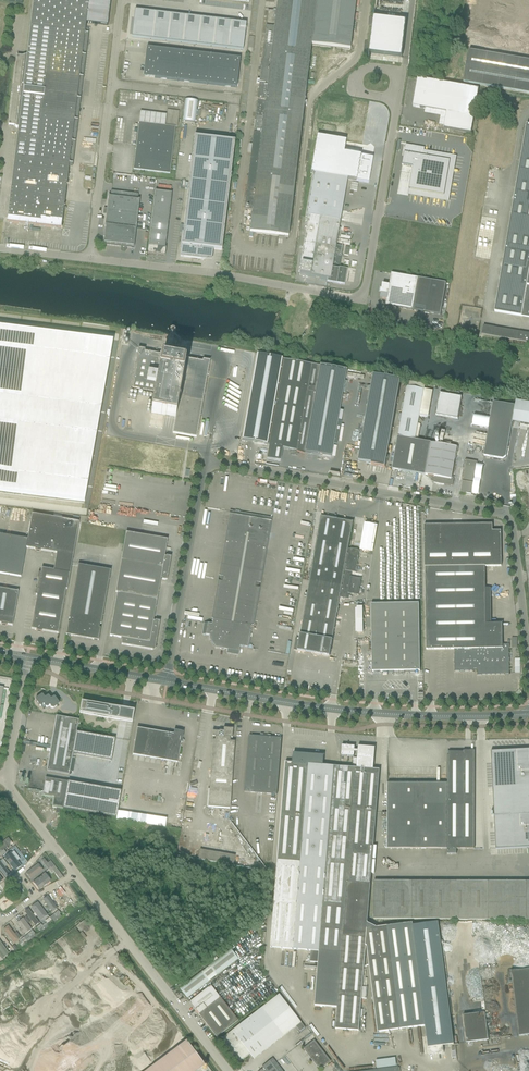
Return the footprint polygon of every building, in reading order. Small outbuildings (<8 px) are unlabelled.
[(7,222),(61,229),(86,23),(108,26),(111,0),(34,0),(27,55),(22,57),(17,56),(8,125),(14,126),(18,129),(7,222)] [(276,12),(268,11),(266,27),(257,100),(256,112),(254,133),(253,132),(244,210),(252,210),(250,233),(288,237),(311,46),(350,50),(356,0),(277,0),(276,12)] [(479,2),(471,48),(528,59),(528,11),(479,2)] [(135,10),(131,37),(151,40),(155,12),(135,10)] [(155,12),(151,40),(167,41),(170,14),(155,12)] [(170,14),(167,41),(182,43),(185,16),(170,14)] [(185,16),(182,43),(197,45),(201,18),(185,16)] [(201,18),(197,45),(213,47),(216,19),(201,18)] [(216,19),(213,47),(228,49),(231,21),(216,19)] [(231,21),(228,49),(243,51),(246,23),(231,21)] [(143,77),(154,78),(178,81),(178,82),(178,81),(207,85),(237,88),(240,59),(147,48),(145,60),(143,77)] [(469,51),(463,83),(528,94),(528,61),(469,51)] [(471,134),(479,89),(418,78),(413,107),(447,113),(444,129),(471,134)] [(185,100),(183,121),(195,123),(197,101),(185,100)] [(167,110),(165,126),(175,127),(177,127),(179,112),(167,110)] [(170,174),(175,132),(175,127),(165,126),(139,122),(133,170),(170,174)] [(495,312),(528,318),(528,125),(527,125),(495,312)] [(301,265),(299,275),(327,280),(327,282),(328,280),(332,281),(332,283),(344,285),(347,270),(342,269),(340,268),(343,246),(336,245),(340,222),(332,220),(334,210),(342,212),(347,180),(368,183),(373,158),(344,153),(346,141),(317,136),(310,173),(312,174),(305,217),(308,217),(299,264),(301,265)] [(202,248),(222,250),(235,142),(194,137),(181,245),(182,245),(181,256),(193,258),(193,259),(197,259),(197,258),(201,259),(202,248)] [(405,145),(402,165),(413,167),(409,190),(444,196),(450,161),(423,156),(425,148),(405,145)] [(93,164),(94,153),(81,151),(79,162),(93,164)] [(490,168),(486,198),(497,199),(502,170),(490,168)] [(134,248),(139,200),(137,200),(138,195),(111,191),(110,197),(108,196),(103,244),(134,248)] [(155,191),(147,253),(165,255),(166,248),(165,247),(168,220),(169,221),(170,210),(172,193),(155,191)] [(478,235),(475,257),(489,259),(492,237),(478,235)] [(387,300),(386,306),(440,315),(446,283),(391,273),(389,285),(383,284),(382,289),(381,289),(381,288),(380,288),(379,294),(380,294),(381,294),(380,298),(387,300)] [(483,326),(482,335),(493,337),(494,328),(483,326)] [(84,502),(113,341),(0,327),(0,491),(84,502)] [(518,341),(528,343),(528,333),(519,332),(518,341)] [(210,361),(204,360),(203,360),(203,362),(175,357),(175,355),(168,354),(168,355),(145,351),(145,350),(138,349),(131,390),(155,394),(151,414),(175,418),(173,434),(196,438),(210,361)] [(257,355),(242,441),(269,446),(284,360),(257,355)] [(304,453),(319,366),(313,365),(284,360),(269,446),(266,459),(280,462),(283,449),(297,451),(297,452),(298,453),(304,455),(304,454),(304,453)] [(337,422),(346,371),(319,366),(304,453),(331,458),(333,445),(337,446),(341,423),(337,422)] [(374,376),(359,461),(372,464),(371,466),(385,468),(400,380),(374,376)] [(415,440),(424,389),(406,386),(398,437),(415,440)] [(436,415),(458,418),(461,396),(439,393),(436,415)] [(506,457),(507,452),(515,406),(493,402),(485,451),(484,456),(503,460),(506,457)] [(425,475),(431,442),(415,440),(398,437),(392,469),(425,475)] [(452,473),(457,447),(431,442),(425,475),(435,477),(434,483),(444,485),(444,482),(448,483),(447,485),(452,485),(453,480),(452,480),(453,474),(452,473)] [(471,495),(472,490),(477,462),(466,460),(460,493),(471,495)] [(23,532),(26,512),(13,509),(9,530),(23,532)] [(248,648),(249,643),(270,522),(271,522),(272,519),(230,511),(229,515),(231,515),(212,625),(204,624),(202,635),(210,636),(209,639),(213,640),(213,641),(214,644),(215,644),(216,644),(215,648),(227,650),(227,653),(238,655),(240,647),(248,648)] [(67,590),(79,522),(32,514),(27,539),(26,548),(35,549),(35,550),(37,551),(39,551),(41,551),(41,550),(57,553),(54,570),(42,568),(41,574),(39,573),(38,573),(38,575),(37,577),(37,579),(38,579),(37,589),(36,589),(35,591),(35,593),(35,595),(37,595),(31,629),(37,630),(36,630),(36,631),(38,631),(40,632),(42,632),(42,631),(58,634),(59,628),(66,589),(67,590)] [(340,597),(345,598),(349,599),(350,594),(359,595),(362,579),(351,577),(352,572),(356,572),(358,557),(359,551),(348,549),(353,522),(321,516),(307,594),(304,593),(304,597),(306,597),(299,638),(296,638),(294,650),(330,657),(331,651),(340,597)] [(424,525),(425,567),(426,650),(454,649),(454,650),(454,654),(454,655),(455,659),(454,660),(455,660),(456,660),(456,663),(455,663),(454,663),(455,664),(455,667),(454,667),(455,668),(455,671),(454,672),(455,672),(459,672),(460,672),(464,672),(465,672),(469,671),(469,672),(470,671),(472,671),(473,672),(474,671),(474,669),(477,669),(477,671),(477,672),(477,675),(477,676),(482,676),(482,675),(486,675),(486,676),(487,675),(490,675),(491,675),(492,675),(495,675),(496,675),(500,675),(501,675),(504,675),(505,675),(509,675),(510,675),(509,674),(509,671),(510,670),(509,670),(509,668),(510,667),(509,666),(509,663),(510,662),(509,662),(508,662),(508,659),(509,659),(510,659),(509,658),(509,654),(510,654),(509,653),(509,649),(509,648),(509,645),(509,644),(503,645),(502,623),(486,624),(485,567),(501,567),(501,531),(492,531),(492,524),(424,525)] [(162,580),(166,580),(167,580),(171,557),(166,556),(166,557),(164,556),(167,540),(126,533),(116,593),(117,593),(110,636),(122,638),(122,640),(121,645),(153,650),(153,651),(156,649),(155,648),(160,621),(155,620),(155,621),(153,621),(161,579),(162,579),(162,580)] [(27,539),(0,535),(0,574),(21,577),(26,548),(27,539)] [(78,565),(70,614),(69,619),(70,619),(69,623),(68,623),(66,635),(98,641),(101,628),(99,628),(100,624),(101,624),(111,570),(78,565)] [(1,624),(1,625),(7,626),(7,625),(12,626),(18,592),(0,589),(0,623),(1,624)] [(371,604),(372,672),(420,671),(419,603),(371,604)] [(355,606),(356,633),(363,633),(362,606),(355,606)] [(59,702),(55,697),(54,697),(53,697),(52,698),(51,698),(51,699),(51,698),(50,698),(49,696),(48,696),(47,696),(45,697),(44,697),(43,695),(42,695),(41,695),(36,699),(35,700),(36,700),(39,706),(40,706),(41,706),(43,705),(44,705),(46,707),(47,707),(49,706),(50,706),(51,708),(52,708),(53,708),(54,708),(58,705),(59,704),(59,703),(59,702)] [(82,702),(80,714),(132,723),(134,711),(82,702)] [(56,716),(47,770),(69,774),(73,754),(76,732),(78,720),(56,716)] [(178,763),(181,743),(182,743),(184,732),(174,731),(174,735),(150,730),(137,728),(132,755),(178,763)] [(233,729),(224,728),(223,731),(219,731),(219,732),(213,731),(213,730),(212,737),(215,737),(215,740),(213,740),(209,791),(231,792),(235,742),(230,741),(230,738),(232,738),(233,729)] [(76,732),(73,754),(111,760),(115,739),(76,732)] [(249,736),(249,741),(245,792),(277,795),(282,738),(271,737),(271,735),(260,735),(260,736),(249,736)] [(285,768),(271,948),(312,951),(311,962),(319,962),(316,1006),(338,1007),(337,1029),(360,1031),(360,1020),(363,1020),(363,1009),(361,1009),(362,998),(367,999),(368,988),(363,987),(366,947),(367,929),(371,885),(379,775),(380,770),(373,770),(375,748),(358,746),(358,751),(355,750),(355,746),(348,746),(348,745),(347,745),(347,746),(342,745),(341,756),(354,757),(354,752),(358,752),(357,758),(353,758),(353,765),(357,765),(357,768),(323,766),(324,756),(324,757),(294,755),(294,753),(293,753),(293,763),(286,762),(285,768)] [(491,751),(496,850),(528,848),(528,751),(520,751),(520,750),(491,751)] [(475,849),(475,751),(463,751),(448,751),(448,756),(447,756),(447,784),(388,783),(388,813),(382,813),(382,818),(388,818),(388,849),(447,849),(447,854),(457,854),(457,849),(475,849)] [(24,787),(23,794),(31,804),(52,807),(63,809),(64,802),(68,782),(46,778),(43,791),(28,788),(24,787)] [(68,782),(63,809),(116,818),(121,791),(68,782)] [(7,848),(13,843),(8,837),(2,842),(7,848)] [(199,850),(198,859),(233,865),(235,855),(199,850)] [(11,854),(4,859),(14,873),(21,868),(11,854)] [(4,859),(0,862),(0,872),(6,879),(14,873),(4,859)] [(51,868),(47,863),(44,859),(41,861),(48,870),(51,868)] [(31,883),(45,872),(38,863),(24,874),(31,883)] [(51,868),(48,870),(51,874),(54,872),(56,874),(59,871),(57,869),(54,865),(53,866),(51,868)] [(48,876),(45,872),(31,883),(38,891),(40,889),(52,881),(48,876)] [(437,881),(374,881),(374,920),(528,920),(528,882),(437,881)] [(64,885),(56,891),(65,903),(73,897),(64,885)] [(55,891),(48,897),(57,910),(65,904),(55,891)] [(57,910),(48,897),(39,904),(48,916),(57,910)] [(48,916),(39,904),(30,910),(39,923),(48,916)] [(39,923),(30,910),(21,917),(30,930),(39,923)] [(58,911),(49,917),(51,920),(54,923),(62,917),(60,914),(60,913),(58,911)] [(30,930),(21,917),(12,924),(21,936),(30,930)] [(54,923),(51,920),(47,923),(46,923),(42,926),(43,927),(45,929),(45,930),(54,923)] [(366,947),(367,947),(378,1033),(425,1027),(428,1049),(429,1055),(444,1053),(443,1046),(454,1044),(438,922),(413,925),(412,923),(367,929),(366,947)] [(21,936),(12,924),(4,929),(13,942),(21,936)] [(75,927),(50,945),(61,961),(68,956),(67,954),(72,951),(66,943),(76,936),(74,935),(78,932),(75,927)] [(36,936),(32,931),(23,937),(27,943),(28,943),(37,936),(36,936)] [(27,943),(23,937),(23,938),(19,941),(20,941),(18,942),(22,947),(23,946),(27,943)] [(12,953),(1,938),(0,938),(0,949),(7,957),(12,953)] [(209,966),(217,975),(238,958),(231,949),(209,966)] [(511,971),(518,1031),(519,1036),(528,1035),(528,969),(511,971)] [(187,998),(209,981),(201,972),(180,989),(187,998)] [(238,1021),(211,986),(189,1002),(216,1037),(238,1021)] [(301,1023),(279,995),(219,1041),(237,1064),(250,1054),(254,1059),(301,1023)] [(488,1040),(488,1035),(485,1013),(469,1015),(463,1016),(466,1043),(483,1041),(483,1045),(488,1045),(487,1040),(488,1040)] [(331,1062),(314,1040),(303,1049),(311,1059),(310,1059),(311,1060),(312,1059),(313,1060),(315,1061),(314,1063),(320,1070),(331,1062)] [(200,1068),(204,1065),(186,1041),(146,1070),(197,1070),(200,1068)] [(265,1064),(262,1067),(263,1068),(259,1070),(264,1070),(265,1070),(282,1070),(272,1059),(265,1064)]
